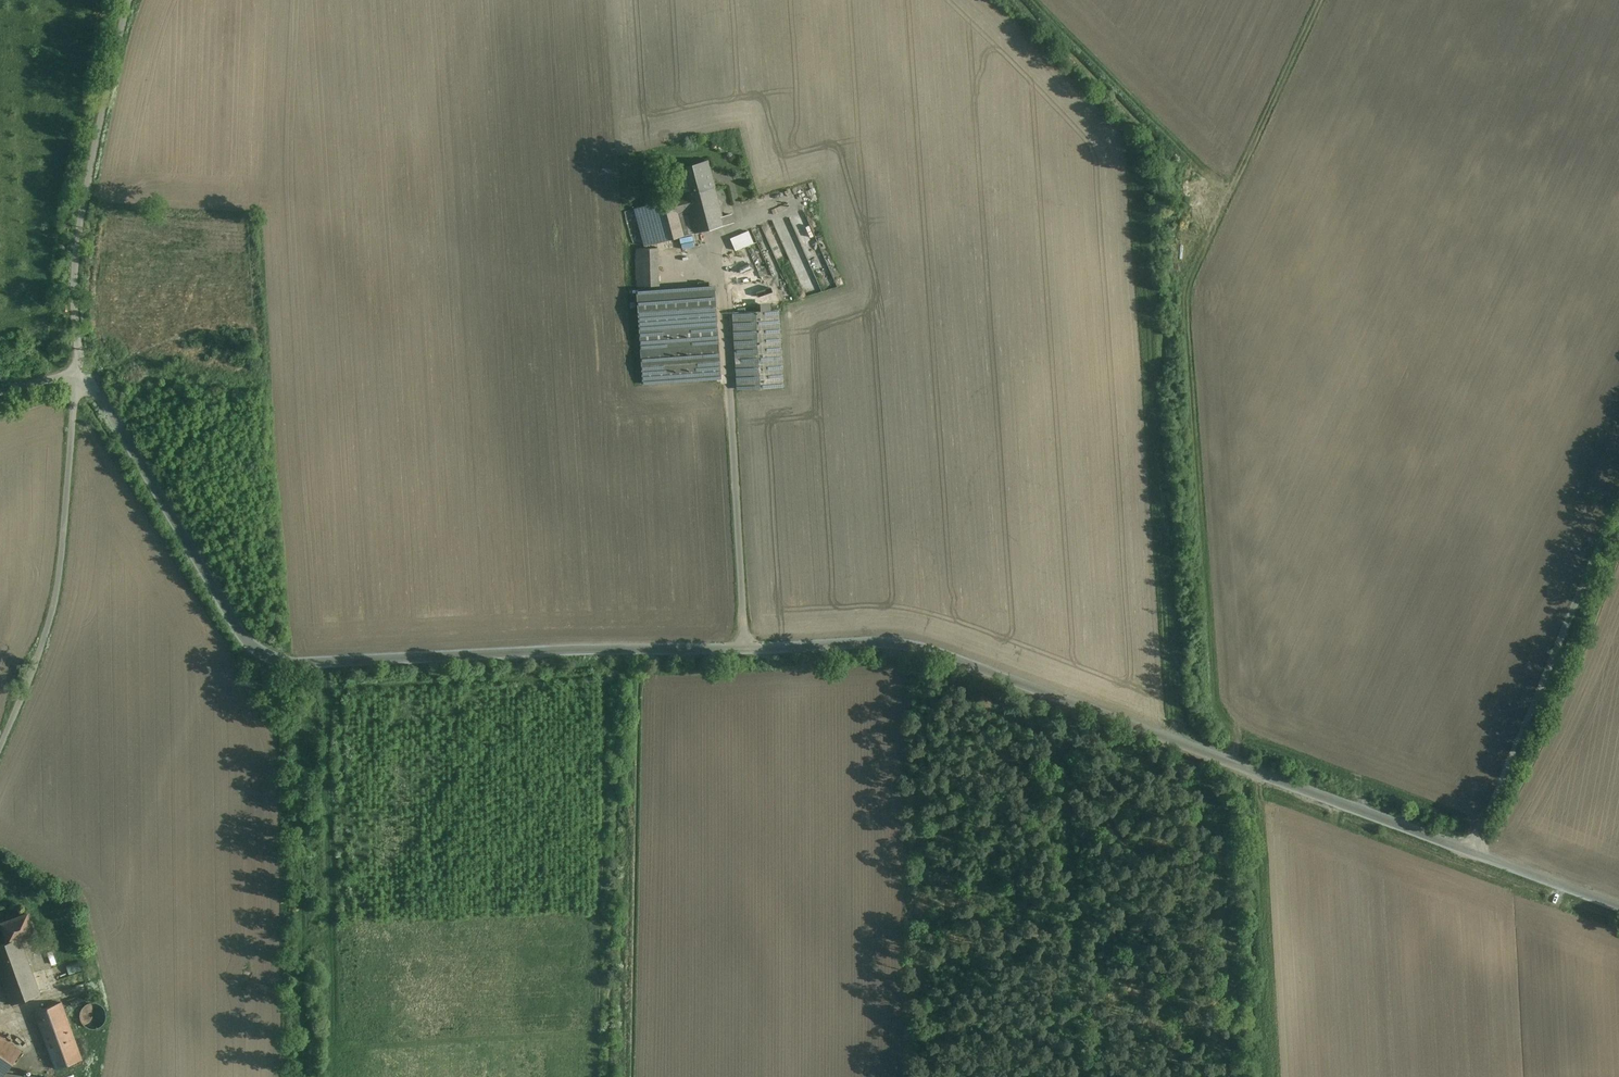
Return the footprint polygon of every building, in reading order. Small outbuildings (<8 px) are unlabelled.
[(707,162),(677,170),(684,196),(714,188),(707,162)] [(674,198),(653,204),(663,241),(734,223),(731,214),(721,217),(714,188),(684,196),(674,199),(674,198)] [(653,204),(635,209),(644,246),(663,241),(653,204)] [(822,288),(837,287),(837,284),(809,217),(810,225),(814,235),(808,238),(805,232),(798,236),(791,218),(783,218),(776,222),(776,226),(785,246),(786,251),(793,250),(794,261),(798,271),(810,266),(811,266),(815,276),(817,275),(818,278),(822,288)] [(748,231),(730,239),(735,251),(747,246),(753,243),(748,231)] [(657,248),(636,248),(636,261),(657,260),(657,248)] [(657,260),(636,261),(637,286),(658,286),(657,260)] [(712,291),(637,296),(643,384),(717,379),(712,291)] [(778,310),(733,313),(737,389),(783,387),(778,310)] [(1,923),(8,942),(0,945),(0,959),(24,949),(20,939),(35,934),(28,913),(1,923)] [(0,959),(0,971),(12,1004),(40,993),(24,949),(0,959)] [(54,957),(51,958),(53,965),(57,964),(60,963),(58,956),(54,957)] [(59,980),(63,991),(86,982),(82,972),(59,980)] [(67,1000),(88,993),(86,982),(63,991),(67,1000)] [(88,993),(67,1000),(69,1006),(86,1000),(87,1002),(90,1001),(89,999),(90,998),(88,993)] [(70,1028),(61,1002),(34,1012),(55,1069),(85,1058),(73,1027),(70,1028)] [(21,1051),(0,1037),(0,1076),(4,1076),(21,1051)]
